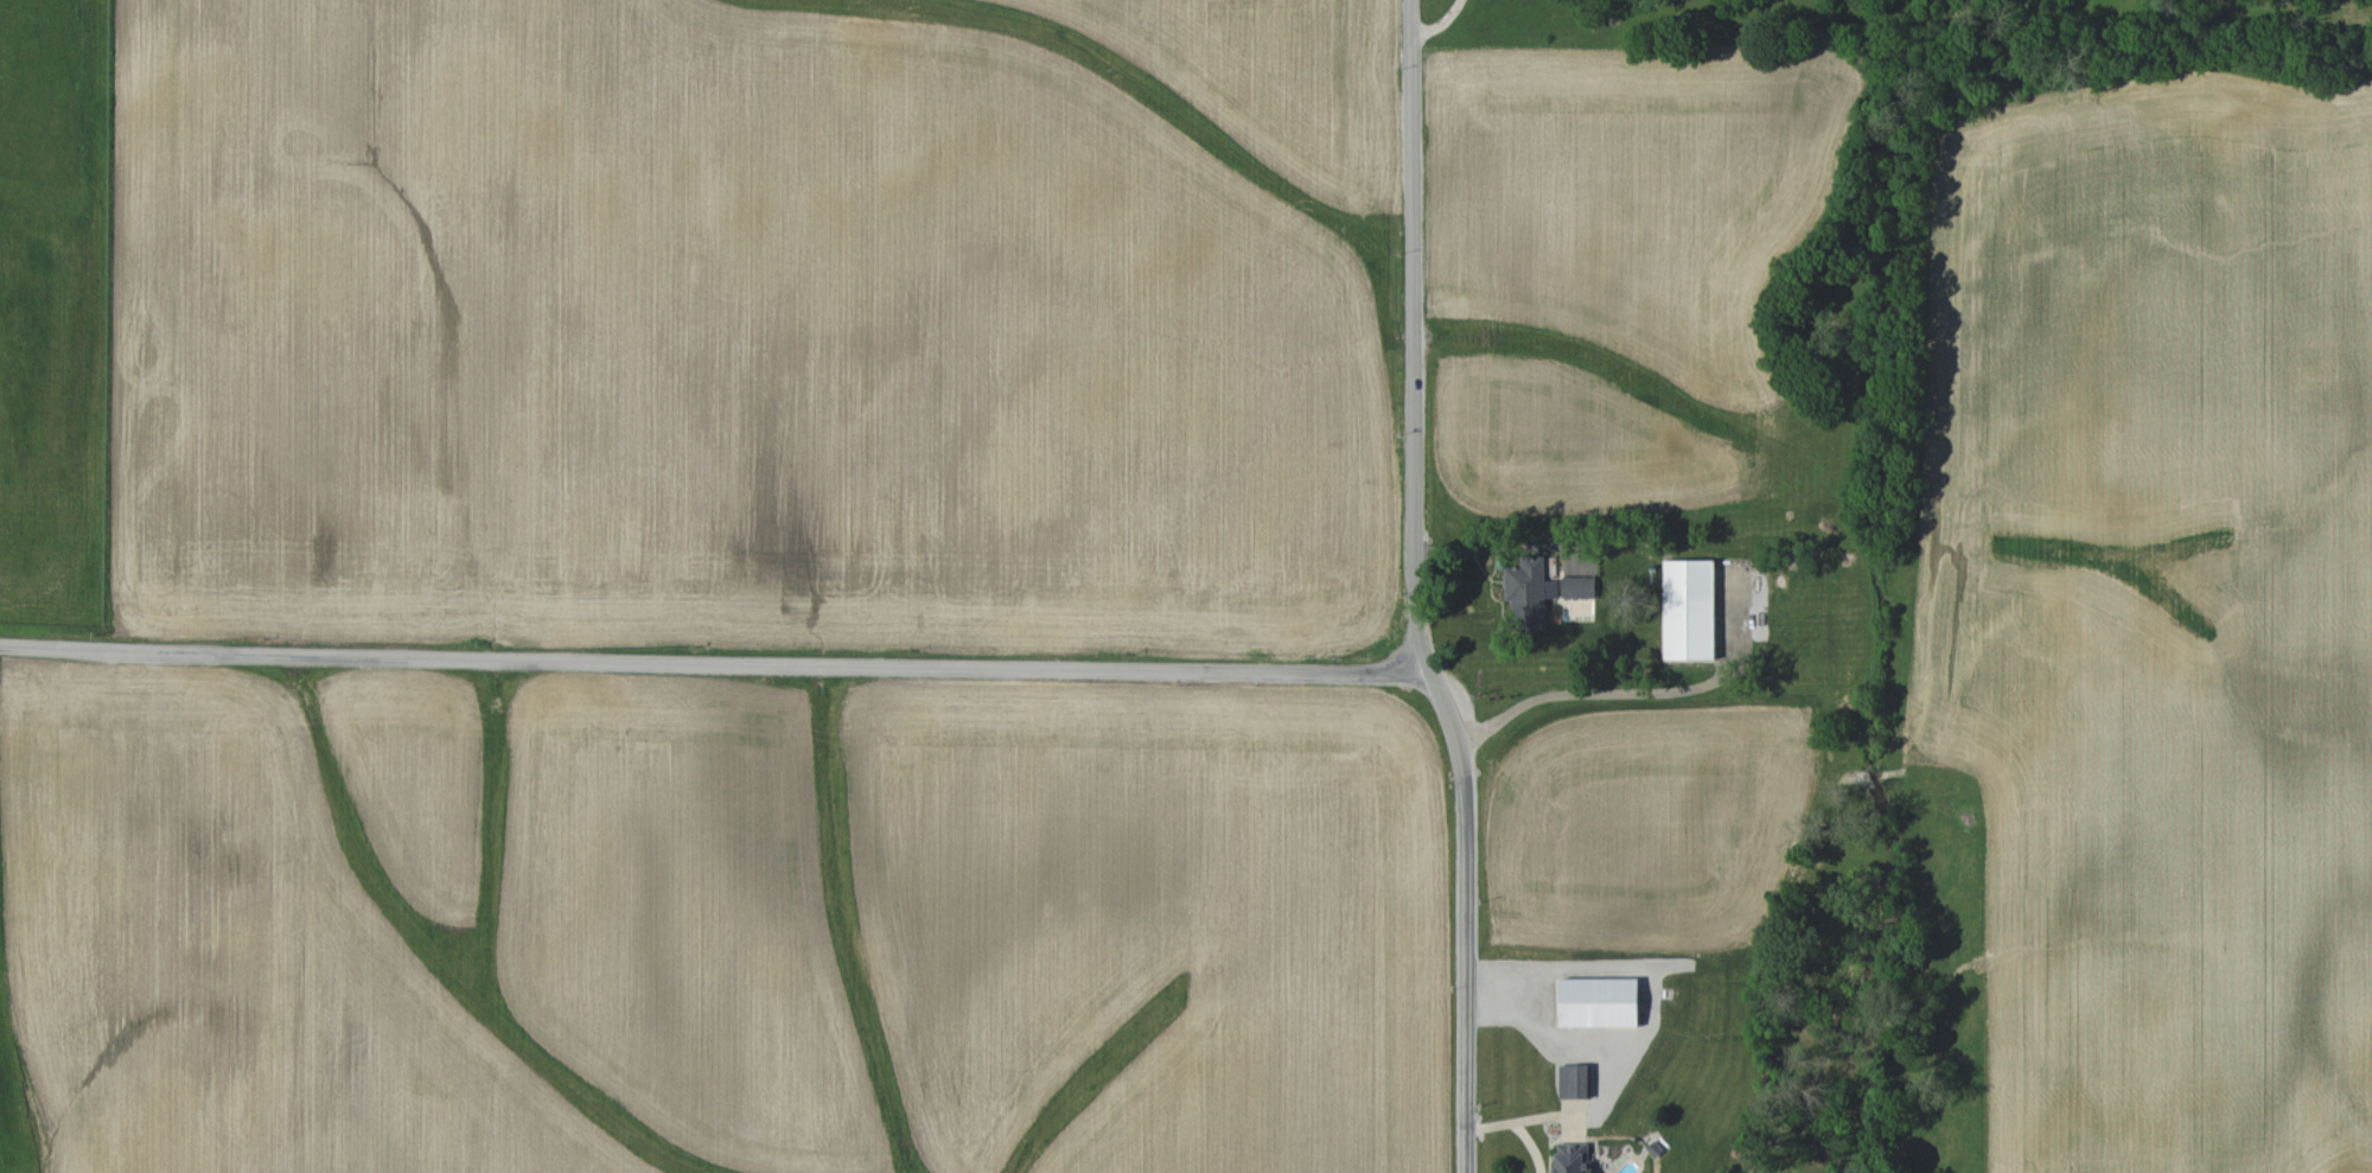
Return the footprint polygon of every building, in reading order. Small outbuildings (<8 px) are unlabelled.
[(1504,568),(1505,601),(1513,600),(1513,630),(1546,629),(1545,598),(1558,598),(1558,580),(1544,580),(1544,556),(1521,556),(1522,568),(1504,568)] [(1663,561),(1664,660),(1716,659),(1715,560),(1663,561)] [(1595,577),(1562,576),(1562,597),(1595,598),(1595,577)] [(1639,978),(1560,979),(1560,1027),(1639,1026),(1639,978)] [(1591,1099),(1592,1065),(1559,1065),(1559,1099),(1591,1099)] [(1554,1172),(1591,1172),(1592,1144),(1555,1144),(1554,1172)]
